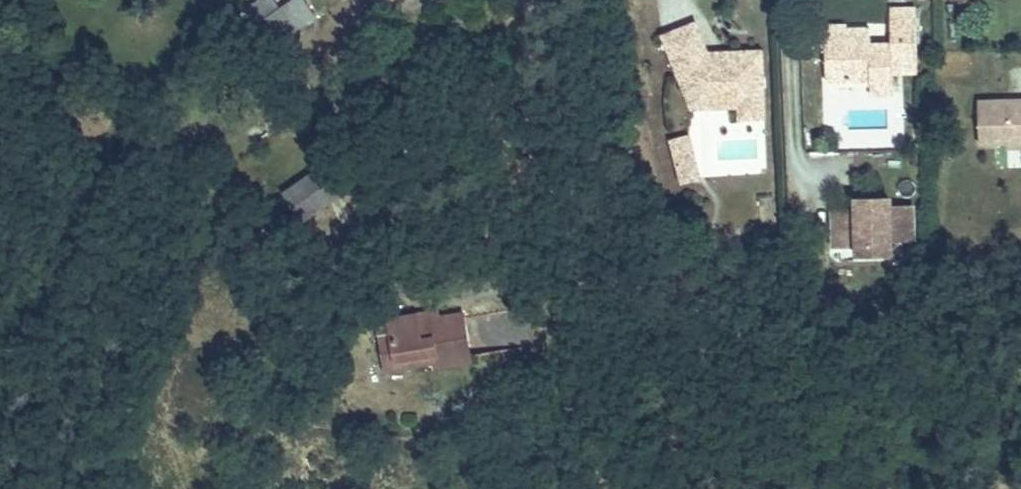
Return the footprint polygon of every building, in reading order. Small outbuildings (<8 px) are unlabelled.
[(283,36),(311,13),(301,0),(285,0),(279,5),(274,0),(258,0),(255,3),(283,36)] [(917,68),(916,8),(890,9),(891,44),(870,44),(864,44),(864,29),(864,27),(821,28),(821,51),(826,50),(826,81),(870,80),(871,96),(893,96),(893,68),(917,68)] [(764,118),(761,51),(724,53),(724,60),(710,60),(707,54),(695,23),(663,36),(685,90),(699,84),(709,108),(739,107),(740,119),(764,118)] [(709,108),(699,84),(685,90),(692,109),(709,108)] [(978,102),(979,144),(1007,143),(1008,148),(1020,148),(1020,101),(978,102)] [(672,141),(683,183),(699,179),(689,137),(672,141)] [(330,161),(282,191),(301,222),(349,192),(330,161)] [(913,239),(913,208),(890,208),(890,199),(863,200),(857,211),(834,212),(834,237),(857,236),(857,248),(891,247),(891,239),(913,239)] [(439,318),(437,310),(418,313),(419,322),(439,318)] [(418,313),(396,317),(403,359),(444,352),(446,362),(447,367),(471,363),(463,314),(439,318),(419,322),(418,313)] [(403,359),(396,317),(379,320),(388,372),(446,362),(444,352),(403,359)]
